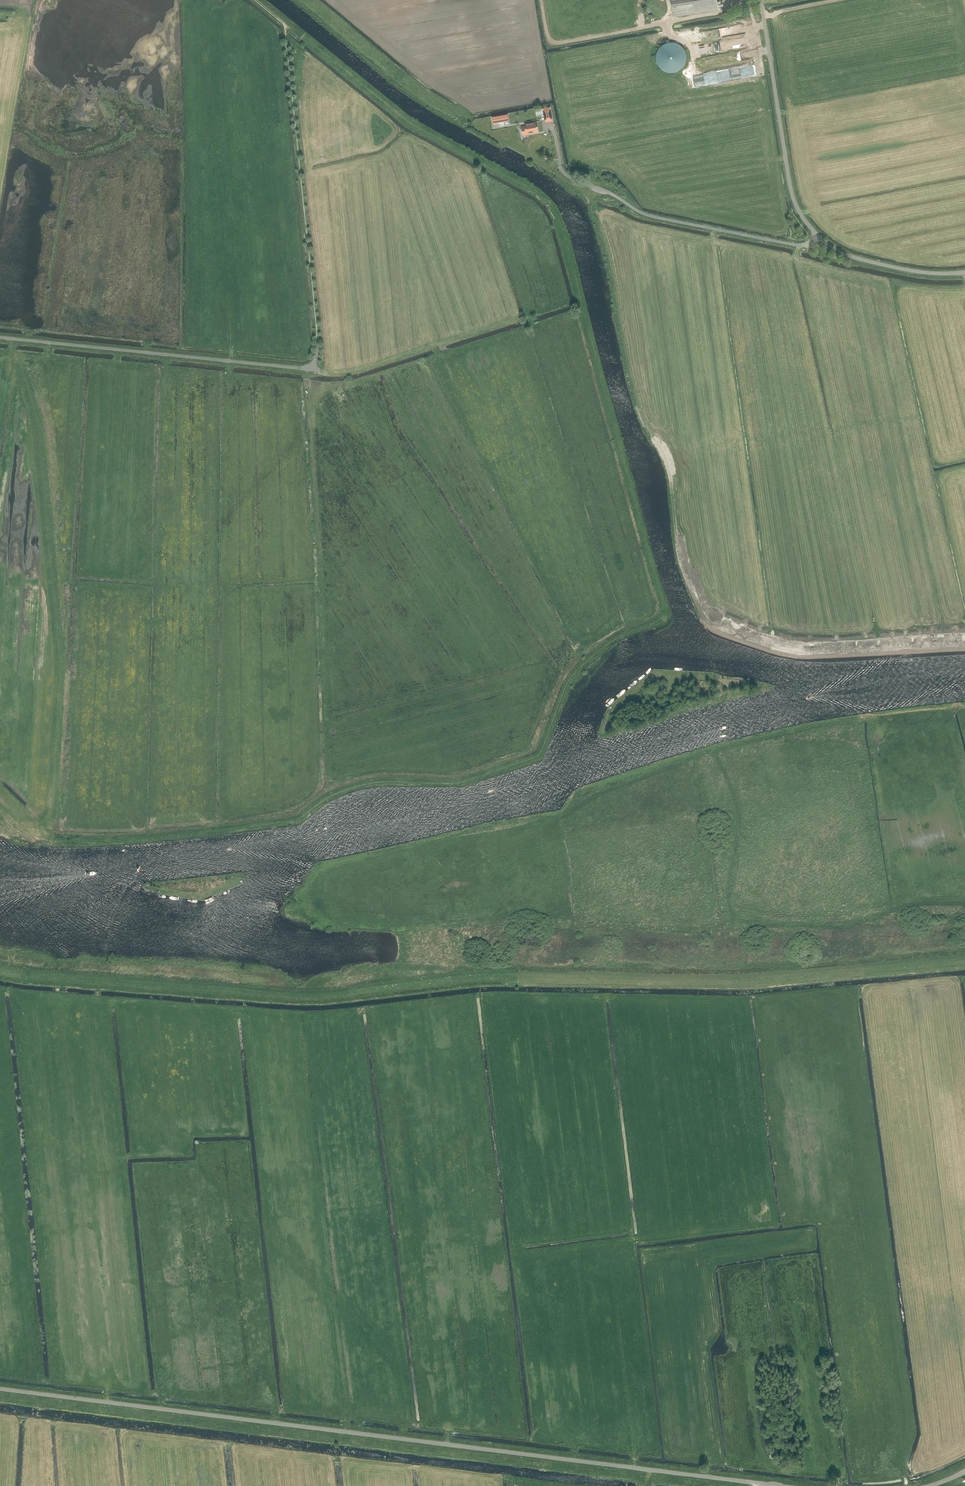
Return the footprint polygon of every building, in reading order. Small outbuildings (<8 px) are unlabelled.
[(668,7),(668,6),(667,5),(667,3),(666,3),(665,1),(664,0),(650,0),(649,1),(648,3),(648,4),(647,6),(647,7),(647,9),(648,10),(648,12),(649,13),(650,14),(651,15),(652,16),(655,18),(657,18),(658,18),(660,18),(661,17),(662,17),(664,16),(665,14),(666,13),(667,12),(667,10),(668,9),(668,8),(668,7)] [(672,16),(682,15),(718,10),(717,0),(670,0),(672,16)] [(656,57),(656,58),(656,60),(656,61),(656,62),(657,64),(658,65),(658,66),(659,67),(660,68),(661,69),(662,70),(663,71),(664,71),(666,72),(667,72),(668,73),(670,73),(671,73),(672,73),(674,73),(675,72),(676,72),(678,71),(679,71),(680,70),(681,69),(682,68),(683,67),(684,66),(685,65),(685,64),(686,63),(686,61),(687,60),(687,59),(687,57),(687,56),(687,54),(686,53),(686,52),(685,51),(685,49),(684,48),(683,47),(682,46),(681,45),(680,44),(679,44),(678,43),(677,43),(675,42),(674,42),(673,42),(671,42),(670,42),(668,42),(667,42),(666,42),(665,43),(663,44),(662,44),(661,45),(660,46),(659,47),(658,48),(658,49),(657,51),(656,52),(656,53),(656,54),(656,56),(656,57)] [(552,121),(550,107),(543,108),(545,122),(552,121)] [(492,117),(493,124),(509,121),(508,114),(492,117)] [(537,122),(525,124),(525,127),(521,128),(522,133),(526,133),(526,134),(539,132),(537,122)]
